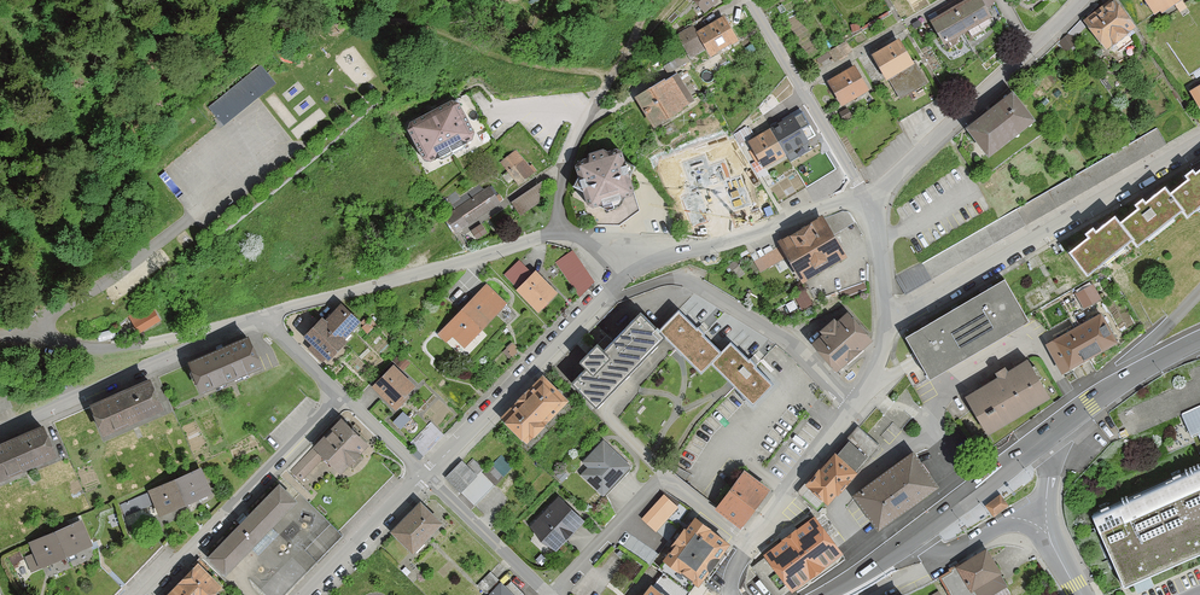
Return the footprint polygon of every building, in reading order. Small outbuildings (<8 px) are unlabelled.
[(695,3),(706,15),(713,10),(714,12),(719,8),(717,6),(724,0),(698,0),(695,3)] [(954,4),(972,34),(977,44),(989,37),(983,27),(993,21),(980,0),(975,0),(972,2),(971,0),(961,0),(954,4)] [(1161,23),(1179,11),(1176,8),(1187,0),(1189,4),(1194,0),(1145,0),(1161,23)] [(940,20),(932,25),(952,60),(966,52),(959,41),(972,34),(954,4),(937,14),(940,20)] [(1116,4),(1087,25),(1110,55),(1139,34),(1116,4)] [(724,20),(698,36),(713,61),(739,45),(724,20)] [(1085,28),(1081,24),(1070,33),(1073,37),(1085,28)] [(678,47),(695,37),(691,30),(674,40),(678,47)] [(1069,37),(1061,43),(1068,53),(1076,47),(1069,37)] [(853,51),(848,43),(832,53),(837,61),(853,51)] [(901,44),(874,59),(900,103),(931,85),(921,69),(916,71),(901,44)] [(260,65),(208,107),(224,126),(276,85),(260,65)] [(855,71),(831,85),(846,111),(870,97),(855,71)] [(681,75),(637,103),(656,133),(690,112),(677,92),(687,85),(681,75)] [(1011,100),(965,136),(989,167),(1035,132),(1011,100)] [(411,122),(408,129),(423,164),(429,165),(473,140),(474,133),(459,105),(452,101),(411,122)] [(906,297),(1198,129),(1187,111),(896,279),(906,297)] [(843,118),(846,124),(852,120),(849,115),(843,118)] [(773,132),(789,159),(810,146),(802,134),(806,132),(801,124),(799,125),(795,118),(773,132)] [(789,159),(773,132),(750,146),(753,151),(749,154),(756,166),(760,163),(766,173),(789,159)] [(518,153),(503,164),(521,187),(536,177),(518,153)] [(633,186),(638,175),(628,172),(626,159),(621,155),(609,158),(606,155),(595,158),(594,161),(583,164),(580,170),(582,180),(575,190),(587,196),(591,210),(597,214),(634,204),(637,198),(633,186)] [(1197,175),(1194,172),(1187,178),(1189,181),(1170,196),(1189,219),(1199,209),(1199,173),(1197,175)] [(806,187),(797,174),(771,191),(779,204),(806,187)] [(462,234),(501,206),(488,188),(483,192),(480,187),(465,197),(469,203),(450,217),(462,234)] [(1183,212),(1166,190),(1147,205),(1144,201),(1137,207),(1139,211),(1120,226),(1139,248),(1183,212)] [(640,213),(637,198),(634,204),(597,214),(591,210),(595,227),(623,227),(640,213)] [(1133,242),(1115,220),(1097,235),(1094,231),(1087,237),(1089,240),(1070,255),(1088,278),(1133,242)] [(801,233),(781,245),(805,286),(845,263),(821,222),(801,233)] [(746,248),(754,261),(781,245),(801,233),(798,227),(766,236),(746,248)] [(554,267),(579,299),(598,284),(573,252),(554,267)] [(525,259),(506,277),(543,315),(562,297),(525,259)] [(1005,276),(958,303),(983,348),(1031,320),(1005,276)] [(195,281),(187,286),(192,294),(200,289),(195,281)] [(487,288),(478,298),(498,316),(507,326),(516,316),(487,288)] [(478,298),(447,330),(467,348),(498,316),(478,298)] [(1142,306),(1153,326),(1167,316),(1153,300),(1142,306)] [(958,303),(905,334),(930,378),(983,348),(958,303)] [(342,307),(327,322),(345,341),(361,326),(342,307)] [(702,371),(711,362),(721,352),(678,310),(658,329),(667,338),(676,346),(702,371)] [(813,344),(836,370),(872,339),(851,313),(840,322),(836,317),(822,328),(826,333),(813,344)] [(613,344),(603,355),(597,349),(584,362),(589,367),(578,378),(603,403),(667,338),(658,329),(643,314),(613,344)] [(1048,348),(1065,379),(1121,348),(1104,317),(1048,348)] [(327,322),(310,338),(317,346),(312,351),(327,366),(349,345),(345,341),(327,322)] [(368,326),(365,330),(371,335),(374,331),(368,326)] [(597,349),(603,355),(613,344),(607,339),(597,349)] [(254,340),(195,365),(207,395),(267,370),(254,340)] [(721,352),(711,362),(732,382),(736,386),(754,404),(775,383),(757,366),(732,341),(721,352)] [(401,357),(394,364),(401,371),(408,364),(401,357)] [(996,375),(964,395),(990,437),(1052,399),(1026,357),(1006,369),(1003,364),(993,370),(996,375)] [(1118,415),(1129,439),(1180,414),(1199,455),(1199,366),(1189,371),(1193,379),(1118,415)] [(418,391),(396,370),(376,391),(398,412),(418,391)] [(547,379),(505,422),(531,448),(574,405),(547,379)] [(154,382),(95,407),(107,437),(167,412),(154,382)] [(319,409),(309,399),(267,441),(277,451),(319,409)] [(0,405),(0,422),(13,417),(7,402),(0,405)] [(345,420),(293,471),(302,481),(325,459),(344,478),(374,449),(363,438),(367,433),(355,422),(351,426),(345,420)] [(411,444),(418,450),(414,454),(422,462),(447,438),(432,423),(411,444)] [(858,427),(798,492),(815,508),(875,442),(858,427)] [(0,450),(0,482),(1,484),(61,460),(48,430),(0,450)] [(582,474),(604,496),(631,469),(603,442),(585,460),(591,465),(582,474)] [(909,446),(848,489),(874,525),(934,482),(909,446)] [(468,460),(447,481),(475,508),(495,488),(468,460)] [(1092,513),(1124,587),(1199,555),(1199,466),(1092,513)] [(742,468),(713,506),(738,525),(767,487),(754,477),(742,468)] [(215,499),(204,472),(178,483),(189,510),(215,499)] [(189,510),(178,483),(146,495),(152,508),(159,506),(165,520),(189,510)] [(997,494),(984,504),(992,515),(1006,505),(997,494)] [(587,524),(558,498),(531,529),(560,555),(587,524)] [(128,504),(122,506),(126,517),(132,515),(128,504)] [(425,506),(396,535),(419,558),(448,528),(425,506)] [(674,581),(688,591),(729,539),(697,513),(656,566),(662,571),(674,581)] [(830,537),(838,531),(826,515),(818,521),(830,537)] [(774,594),(780,594),(840,549),(830,537),(818,521),(815,517),(796,533),(791,527),(779,536),(783,541),(751,565),(774,594)] [(264,594),(291,594),(345,538),(340,533),(329,523),(262,593),(264,594)] [(84,524),(60,534),(74,567),(98,557),(84,524)] [(74,567),(60,534),(36,545),(39,553),(27,558),(33,573),(37,583),(74,567)] [(985,549),(939,577),(950,594),(987,594),(1006,583),(985,549)] [(18,555),(10,560),(14,567),(23,562),(18,555)] [(202,567),(184,585),(194,594),(223,594),(226,591),(202,567)] [(674,581),(662,571),(644,594),(663,594),(674,581)] [(500,581),(492,573),(479,587),(487,594),(500,581)] [(674,581),(663,594),(685,594),(688,591),(674,581)] [(502,583),(490,594),(515,594),(502,583)] [(184,585),(174,594),(194,594),(184,585)]
